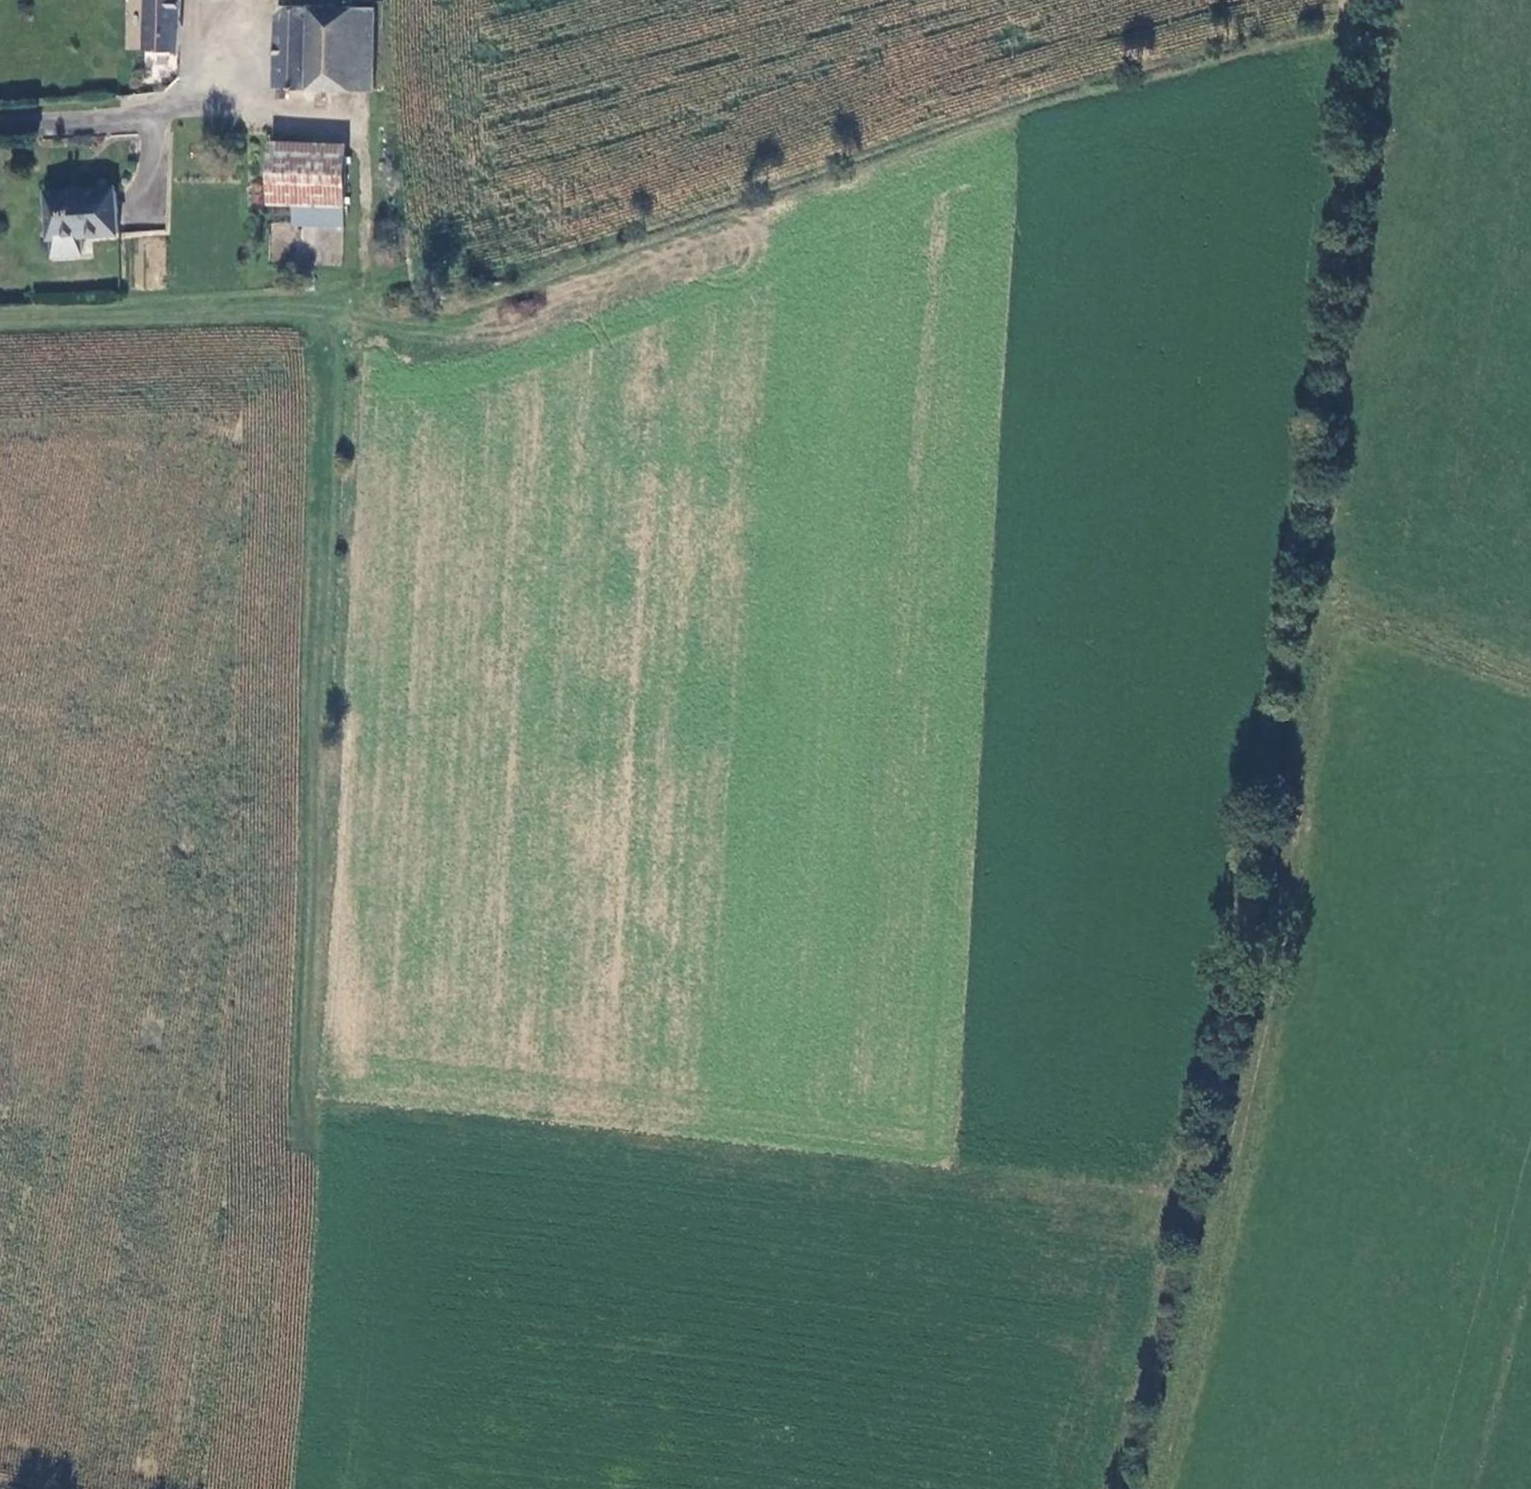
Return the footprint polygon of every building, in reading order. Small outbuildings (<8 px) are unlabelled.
[(140,11),(140,0),(126,0),(126,11),(140,11)] [(147,78),(180,82),(183,0),(149,0),(147,78)] [(279,86),(354,90),(356,8),(281,6),(279,86)] [(356,8),(354,90),(375,90),(378,8),(356,8)] [(125,49),(138,50),(140,30),(127,29),(125,49)] [(348,154),(272,151),(270,203),(296,204),(345,206),(348,154)] [(53,239),(120,236),(117,188),(50,192),(53,239)] [(345,206),(296,204),(295,227),(346,229),(345,206)]
